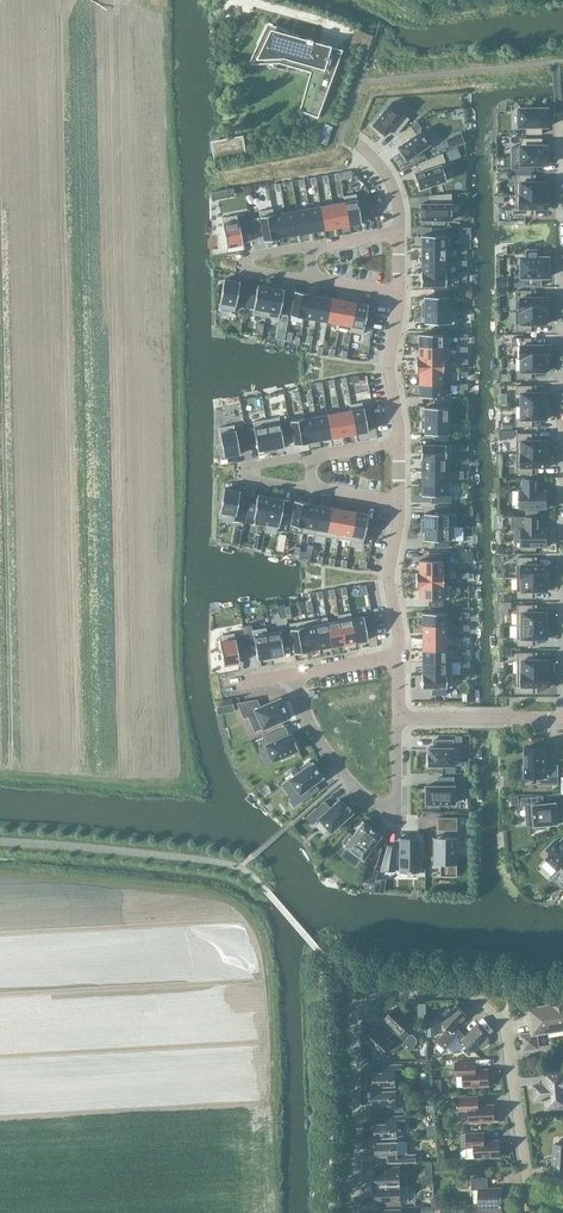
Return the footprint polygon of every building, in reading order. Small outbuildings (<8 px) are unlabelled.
[(286,33),(268,26),(252,60),(279,59),(281,53),(290,56),(288,62),(317,70),(303,109),(300,108),(299,110),(317,117),(342,50),(330,47),(331,46),(328,45),(327,47),(312,42),(312,40),(307,38),(306,41),(297,38),(298,36),(296,35),(295,38),(286,35),(286,33)] [(395,134),(408,119),(402,114),(402,113),(390,103),(371,125),(384,135),(389,129),(395,134)] [(548,125),(548,109),(548,108),(519,108),(520,126),(527,126),(527,134),(542,134),(542,126),(548,126),(548,125)] [(418,152),(429,144),(420,131),(415,134),(410,127),(398,136),(402,143),(397,147),(401,152),(399,152),(405,161),(410,157),(412,159),(420,154),(418,152)] [(522,163),(512,163),(512,170),(534,170),(534,164),(548,164),(548,152),(547,152),(547,146),(542,146),(542,138),(524,139),(524,146),(522,146),(522,163)] [(446,180),(441,166),(445,165),(441,154),(419,163),(421,171),(413,174),(419,189),(446,180)] [(516,194),(546,194),(546,182),(532,182),(532,175),(516,175),(516,194)] [(343,196),(344,202),(348,225),(361,223),(360,216),(367,214),(364,198),(357,199),(356,194),(343,196)] [(451,220),(451,204),(450,204),(450,194),(431,196),(430,204),(420,204),(420,220),(451,220)] [(548,208),(548,194),(546,194),(516,194),(516,208),(513,208),(513,216),(532,215),(532,208),(548,208)] [(348,225),(344,202),(332,204),(337,227),(348,225)] [(337,227),(332,204),(320,206),(325,229),(337,227)] [(325,229),(320,206),(308,208),(313,232),(325,229)] [(313,232),(308,208),(296,210),(301,234),(313,232)] [(277,238),(273,214),(272,209),(258,211),(259,217),(252,218),(255,232),(262,231),(264,241),(277,238)] [(301,234),(296,210),(284,212),(289,236),(301,234)] [(289,236),(284,212),(273,214),(277,238),(289,236)] [(241,234),(248,233),(244,213),(221,218),(226,247),(242,244),(241,234)] [(445,248),(445,228),(431,228),(431,235),(421,235),(421,248),(445,248)] [(445,260),(445,248),(421,248),(421,260),(445,260)] [(528,257),(522,257),(522,275),(515,275),(515,286),(542,286),(542,277),(549,277),(549,274),(550,274),(547,274),(547,271),(550,271),(550,270),(549,270),(549,268),(551,268),(551,259),(549,259),(549,257),(540,257),(540,250),(528,250),(528,257)] [(445,272),(445,260),(421,260),(421,272),(445,272)] [(445,286),(445,272),(421,272),(421,286),(445,286)] [(218,308),(234,311),(235,305),(243,307),(245,293),(238,291),(240,282),(223,279),(218,308)] [(265,316),(271,284),(264,283),(263,286),(257,285),(256,294),(248,293),(246,307),(253,308),(252,314),(265,316)] [(278,286),(271,284),(265,316),(278,319),(279,313),(287,314),(289,300),(282,299),(284,289),(278,288),(278,286)] [(421,302),(421,310),(448,310),(448,309),(448,297),(454,297),(454,289),(434,289),(434,296),(424,296),(424,302),(421,302)] [(548,310),(548,297),(532,297),(532,290),(516,290),(516,311),(522,311),(522,310),(548,310)] [(303,317),(307,294),(308,294),(308,293),(294,291),(290,315),(303,317)] [(315,319),(319,296),(308,294),(307,294),(303,317),(315,319)] [(327,321),(331,298),(319,296),(315,319),(327,321)] [(339,324),(343,300),(331,298),(327,321),(339,324)] [(351,326),(355,302),(343,300),(339,324),(350,326),(351,326)] [(368,304),(355,302),(351,326),(350,326),(349,331),(362,334),(363,328),(371,329),(373,315),(366,314),(368,304)] [(454,309),(448,309),(448,310),(421,310),(421,317),(424,317),(424,323),(434,323),(434,331),(448,331),(448,323),(454,323),(454,309)] [(548,311),(548,310),(522,310),(522,311),(522,321),(516,321),(516,331),(532,331),(532,324),(546,324),(546,321),(548,321),(548,311)] [(442,334),(418,334),(418,347),(442,347),(442,346),(442,334)] [(522,346),(522,358),(546,358),(546,359),(549,359),(549,345),(532,345),(532,338),(516,338),(516,346),(522,346)] [(448,346),(442,346),(442,347),(418,347),(418,358),(418,359),(442,359),(448,359),(448,346)] [(442,372),(442,359),(418,359),(418,358),(416,358),(416,372),(418,372),(442,372)] [(532,371),(546,371),(546,359),(546,358),(522,358),(522,359),(522,371),(516,371),(516,379),(532,379),(532,371)] [(442,384),(442,372),(418,372),(418,384),(442,384)] [(442,396),(442,384),(418,384),(418,396),(442,396)] [(522,393),(522,406),(546,406),(546,404),(549,404),(549,394),(546,394),(546,392),(532,392),(532,385),(517,385),(517,393),(522,393)] [(434,400),(434,407),(424,407),(424,413),(421,413),(421,421),(448,421),(448,400),(434,400)] [(350,404),(350,410),(351,410),(355,433),(368,431),(366,422),(373,420),(370,401),(350,404)] [(547,417),(549,417),(549,407),(546,407),(546,406),(522,406),(522,418),(517,418),(517,426),(533,426),(533,419),(547,419),(547,417)] [(351,410),(350,410),(339,412),(343,436),(355,433),(351,410)] [(343,436),(339,412),(327,414),(331,438),(343,436)] [(331,438),(327,414),(316,416),(315,416),(319,440),(331,438)] [(319,440),(315,416),(303,418),(307,442),(308,442),(319,440)] [(278,417),(265,419),(271,451),(278,450),(278,447),(284,446),(282,436),(289,435),(287,421),(280,422),(278,417)] [(307,442),(303,418),(290,420),(294,445),(308,442),(307,442)] [(271,451),(265,419),(252,421),(253,427),(246,428),(248,442),(256,441),(257,451),(263,450),(264,452),(271,451)] [(448,441),(448,421),(421,421),(421,428),(424,428),(424,434),(434,434),(434,441),(448,441)] [(242,423),(218,427),(223,457),(240,454),(238,444),(245,443),(242,423)] [(517,433),(517,454),(549,454),(549,443),(547,443),(547,440),(533,440),(533,433),(517,433)] [(451,459),(451,445),(421,445),(421,459),(421,458),(445,458),(445,459),(451,459)] [(549,467),(549,454),(517,454),(517,474),(533,474),(533,467),(549,467)] [(445,470),(445,459),(445,458),(421,458),(421,459),(421,470),(445,470)] [(445,482),(445,470),(421,470),(421,482),(445,482)] [(523,479),(523,490),(519,490),(520,508),(547,508),(547,490),(538,490),(538,479),(523,479)] [(451,502),(451,482),(445,482),(421,482),(421,495),(431,495),(431,502),(451,502)] [(242,522),(245,502),(238,501),(240,491),(224,488),(218,517),(242,522)] [(265,526),(271,494),(264,492),(263,495),(257,494),(256,504),(248,502),(245,522),(265,526)] [(287,524),(289,510),(282,508),(284,499),(278,498),(278,495),(271,494),(265,526),(279,528),(279,522),(287,524)] [(303,527),(307,503),(308,503),(294,500),(290,524),(303,527)] [(314,534),(319,505),(308,503),(307,503),(303,527),(302,532),(314,534)] [(326,536),(331,507),(319,505),(314,534),(326,536)] [(424,519),(421,519),(421,526),(444,526),(454,526),(455,526),(455,514),(448,514),(448,506),(434,506),(434,513),(424,513),(424,519)] [(338,539),(343,509),(331,507),(326,536),(338,539)] [(350,541),(355,511),(343,509),(338,539),(350,541)] [(371,539),(373,525),(366,523),(368,514),(355,511),(350,541),(362,543),(363,537),(371,539)] [(519,528),(515,528),(515,530),(515,541),(522,541),(522,546),(547,546),(547,528),(540,528),(540,517),(525,517),(519,517),(519,528)] [(444,526),(421,526),(421,534),(424,534),(424,540),(434,540),(434,547),(448,547),(448,540),(454,540),(454,526),(444,526)] [(428,560),(418,560),(418,572),(418,573),(442,573),(442,574),(448,574),(448,553),(442,553),(428,553),(428,560)] [(533,557),(517,557),(517,577),(522,577),(522,578),(523,578),(547,578),(549,578),(549,564),(533,564),(533,557)] [(418,572),(416,572),(416,586),(418,586),(442,586),(442,585),(442,574),(442,573),(418,573),(418,572)] [(522,577),(517,577),(517,590),(517,598),(533,598),(533,591),(547,591),(547,578),(523,578),(522,578),(522,577)] [(442,586),(418,586),(418,599),(428,599),(428,606),(442,606),(442,599),(448,598),(448,585),(442,585),(442,586)] [(517,605),(517,625),(547,625),(547,612),(533,612),(533,605),(517,605)] [(355,642),(351,618),(350,612),(338,615),(337,615),(338,620),(339,620),(343,644),(355,642)] [(422,612),(422,625),(446,625),(446,612),(422,612)] [(351,618),(355,642),(359,641),(360,641),(367,640),(366,630),(373,629),(370,615),(351,618)] [(331,646),(327,622),(326,617),(314,619),(319,648),(331,646)] [(319,648),(314,619),(302,621),(307,650),(308,650),(319,648)] [(343,644),(339,620),(338,620),(327,622),(331,646),(343,644)] [(307,650),(302,621),(289,623),(290,629),(293,648),(294,653),(308,651),(308,650),(307,650)] [(446,637),(446,625),(422,625),(422,637),(446,637)] [(533,638),(547,638),(547,625),(517,625),(517,646),(533,645),(533,638)] [(271,659),(266,633),(267,633),(266,627),(252,630),(253,635),(246,637),(248,651),(255,649),(256,653),(257,659),(263,658),(264,661),(271,659)] [(279,631),(267,633),(266,633),(271,659),(278,658),(278,655),(283,654),(282,648),(282,645),(289,643),(287,629),(279,631)] [(241,632),(218,636),(223,665),(239,662),(238,653),(245,651),(241,632)] [(446,649),(446,637),(422,637),(422,649),(446,649)] [(446,661),(446,649),(422,649),(422,662),(446,662),(446,661)] [(517,652),(518,672),(550,672),(549,662),(547,662),(547,659),(533,659),(533,652),(517,652)] [(451,661),(446,661),(446,662),(422,662),(422,673),(422,674),(451,674),(451,661)] [(550,686),(550,672),(518,672),(518,685),(515,685),(515,693),(533,693),(533,686),(550,686)] [(451,687),(451,674),(422,674),(422,673),(421,673),(421,687),(431,687),(431,694),(446,694),(446,687),(451,687)] [(287,717),(288,717),(288,716),(283,705),(283,704),(280,698),(280,697),(279,698),(259,706),(256,699),(237,703),(243,718),(255,713),(262,728),(287,717)] [(285,727),(263,736),(266,743),(264,744),(272,761),(281,756),(282,759),(291,755),(290,752),(297,750),(298,749),(293,738),(292,739),(293,739),(292,739),(289,733),(288,734),(285,727)] [(452,765),(452,740),(433,740),(433,747),(428,747),(428,754),(427,754),(427,753),(426,753),(426,766),(427,766),(427,765),(429,765),(429,768),(438,768),(438,765),(452,765)] [(529,747),(524,747),(524,765),(522,765),(522,775),(524,775),(524,777),(538,777),(538,784),(557,784),(557,765),(545,765),(545,747),(540,747),(540,744),(529,744),(529,747)] [(310,763),(308,761),(300,767),(302,769),(299,771),(293,775),(288,779),(298,793),(289,800),(294,806),(315,790),(311,784),(322,777),(323,777),(319,771),(312,761),(311,762),(310,763)] [(294,765),(289,769),(293,775),(299,771),(294,765)] [(453,786),(453,777),(437,777),(437,786),(426,786),(426,785),(425,785),(425,787),(425,792),(425,794),(425,802),(425,804),(426,804),(426,803),(428,803),(428,806),(437,806),(437,803),(454,803),(454,786),(453,786)] [(544,803),(543,795),(522,797),(522,805),(532,804),(534,826),(537,826),(538,829),(547,828),(547,825),(559,824),(557,802),(544,803)] [(324,801),(306,817),(312,824),(318,818),(330,831),(343,820),(345,821),(352,815),(350,813),(351,812),(352,812),(353,811),(352,810),(351,811),(344,803),(344,802),(343,802),(343,803),(339,799),(329,807),(324,801)] [(432,862),(432,864),(439,864),(439,876),(456,876),(456,837),(444,837),(444,830),(456,830),(456,817),(437,817),(437,830),(440,830),(440,837),(432,837),(432,842),(432,856),(430,856),(430,862),(432,862)] [(362,822),(352,835),(348,833),(342,841),(345,844),(344,846),(345,846),(361,858),(361,859),(362,859),(363,858),(375,866),(380,849),(374,844),(380,836),(381,835),(380,834),(379,834),(363,822),(362,821),(361,822),(362,822)] [(559,843),(556,840),(548,849),(551,852),(545,858),(557,869),(550,877),(562,889),(562,888),(562,839),(559,843)] [(387,848),(379,873),(418,873),(418,840),(399,840),(399,848),(387,848)] [(373,884),(377,870),(366,867),(362,881),(373,884)] [(531,1008),(530,1010),(530,1012),(533,1032),(521,1034),(524,1049),(538,1047),(536,1033),(562,1029),(562,997),(550,999),(551,1005),(533,1008),(531,1008)] [(439,1038),(438,1043),(439,1044),(445,1049),(448,1046),(452,1042),(462,1031),(456,1027),(468,1014),(457,1005),(452,1010),(449,1006),(443,1012),(447,1016),(442,1021),(449,1027),(443,1033),(439,1038)] [(395,1007),(385,1017),(397,1029),(392,1034),(403,1044),(410,1051),(417,1043),(417,1037),(413,1033),(411,1035),(405,1029),(411,1022),(395,1007)] [(452,1042),(448,1046),(454,1052),(459,1052),(461,1050),(466,1044),(473,1050),(478,1046),(480,1048),(485,1047),(489,1043),(489,1038),(487,1036),(489,1034),(478,1024),(467,1036),(462,1031),(452,1042)] [(376,1028),(366,1038),(382,1054),(388,1047),(394,1053),(403,1044),(392,1034),(388,1039),(376,1028)] [(452,1050),(448,1046),(445,1049),(442,1053),(446,1056),(452,1050)] [(473,1069),(473,1061),(456,1062),(456,1076),(464,1075),(464,1086),(489,1085),(489,1068),(473,1069)] [(396,1085),(396,1071),(403,1071),(402,1063),(386,1064),(386,1071),(374,1072),(374,1085),(396,1085)] [(562,1108),(562,1069),(543,1070),(544,1084),(534,1085),(535,1100),(545,1099),(546,1109),(562,1108)] [(397,1103),(397,1089),(374,1090),(375,1104),(387,1103),(387,1111),(404,1110),(404,1103),(397,1103)] [(470,1122),(495,1121),(494,1104),(479,1105),(479,1096),(461,1097),(462,1111),(469,1111),(470,1122)] [(389,1115),(390,1122),(375,1123),(376,1137),(397,1136),(397,1137),(402,1137),(406,1122),(406,1115),(389,1115)] [(484,1132),(467,1133),(467,1147),(475,1146),(475,1157),(501,1156),(500,1140),(485,1140),(484,1132)] [(376,1155),(391,1155),(391,1162),(416,1161),(416,1154),(408,1154),(407,1140),(376,1141),(376,1155)] [(555,1143),(553,1168),(562,1168),(562,1144),(555,1143)] [(400,1172),(400,1166),(375,1167),(375,1178),(372,1179),(372,1186),(401,1185),(408,1185),(407,1172),(400,1172)] [(487,1177),(471,1177),(472,1189),(479,1189),(480,1204),(503,1203),(503,1201),(502,1201),(502,1187),(488,1188),(487,1177)] [(402,1204),(401,1185),(372,1186),(372,1193),(376,1193),(376,1205),(402,1204)] [(503,1204),(503,1203),(480,1204),(480,1212),(503,1212),(503,1204)]
